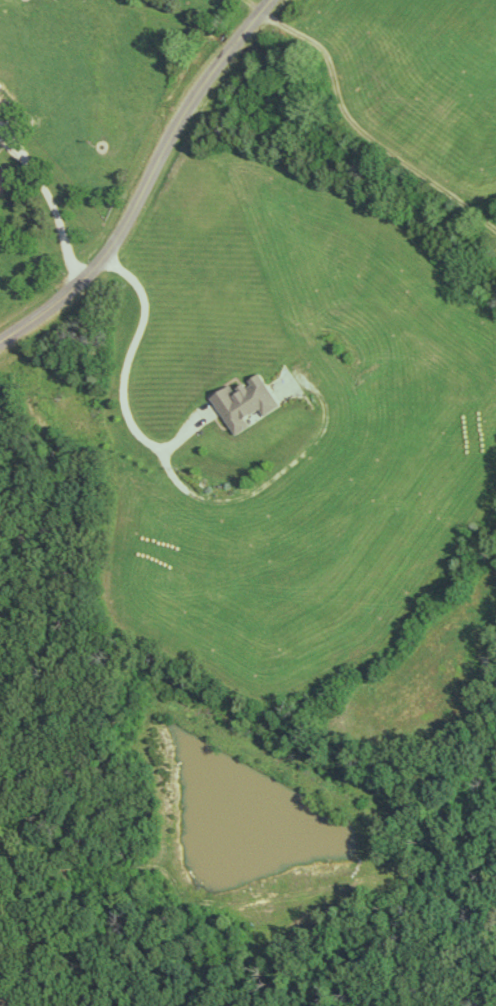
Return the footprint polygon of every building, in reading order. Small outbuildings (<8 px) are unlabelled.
[(10,177),(0,168),(0,189),(10,177)] [(230,434),(254,421),(253,418),(277,405),(258,371),(210,397),(230,434)]
